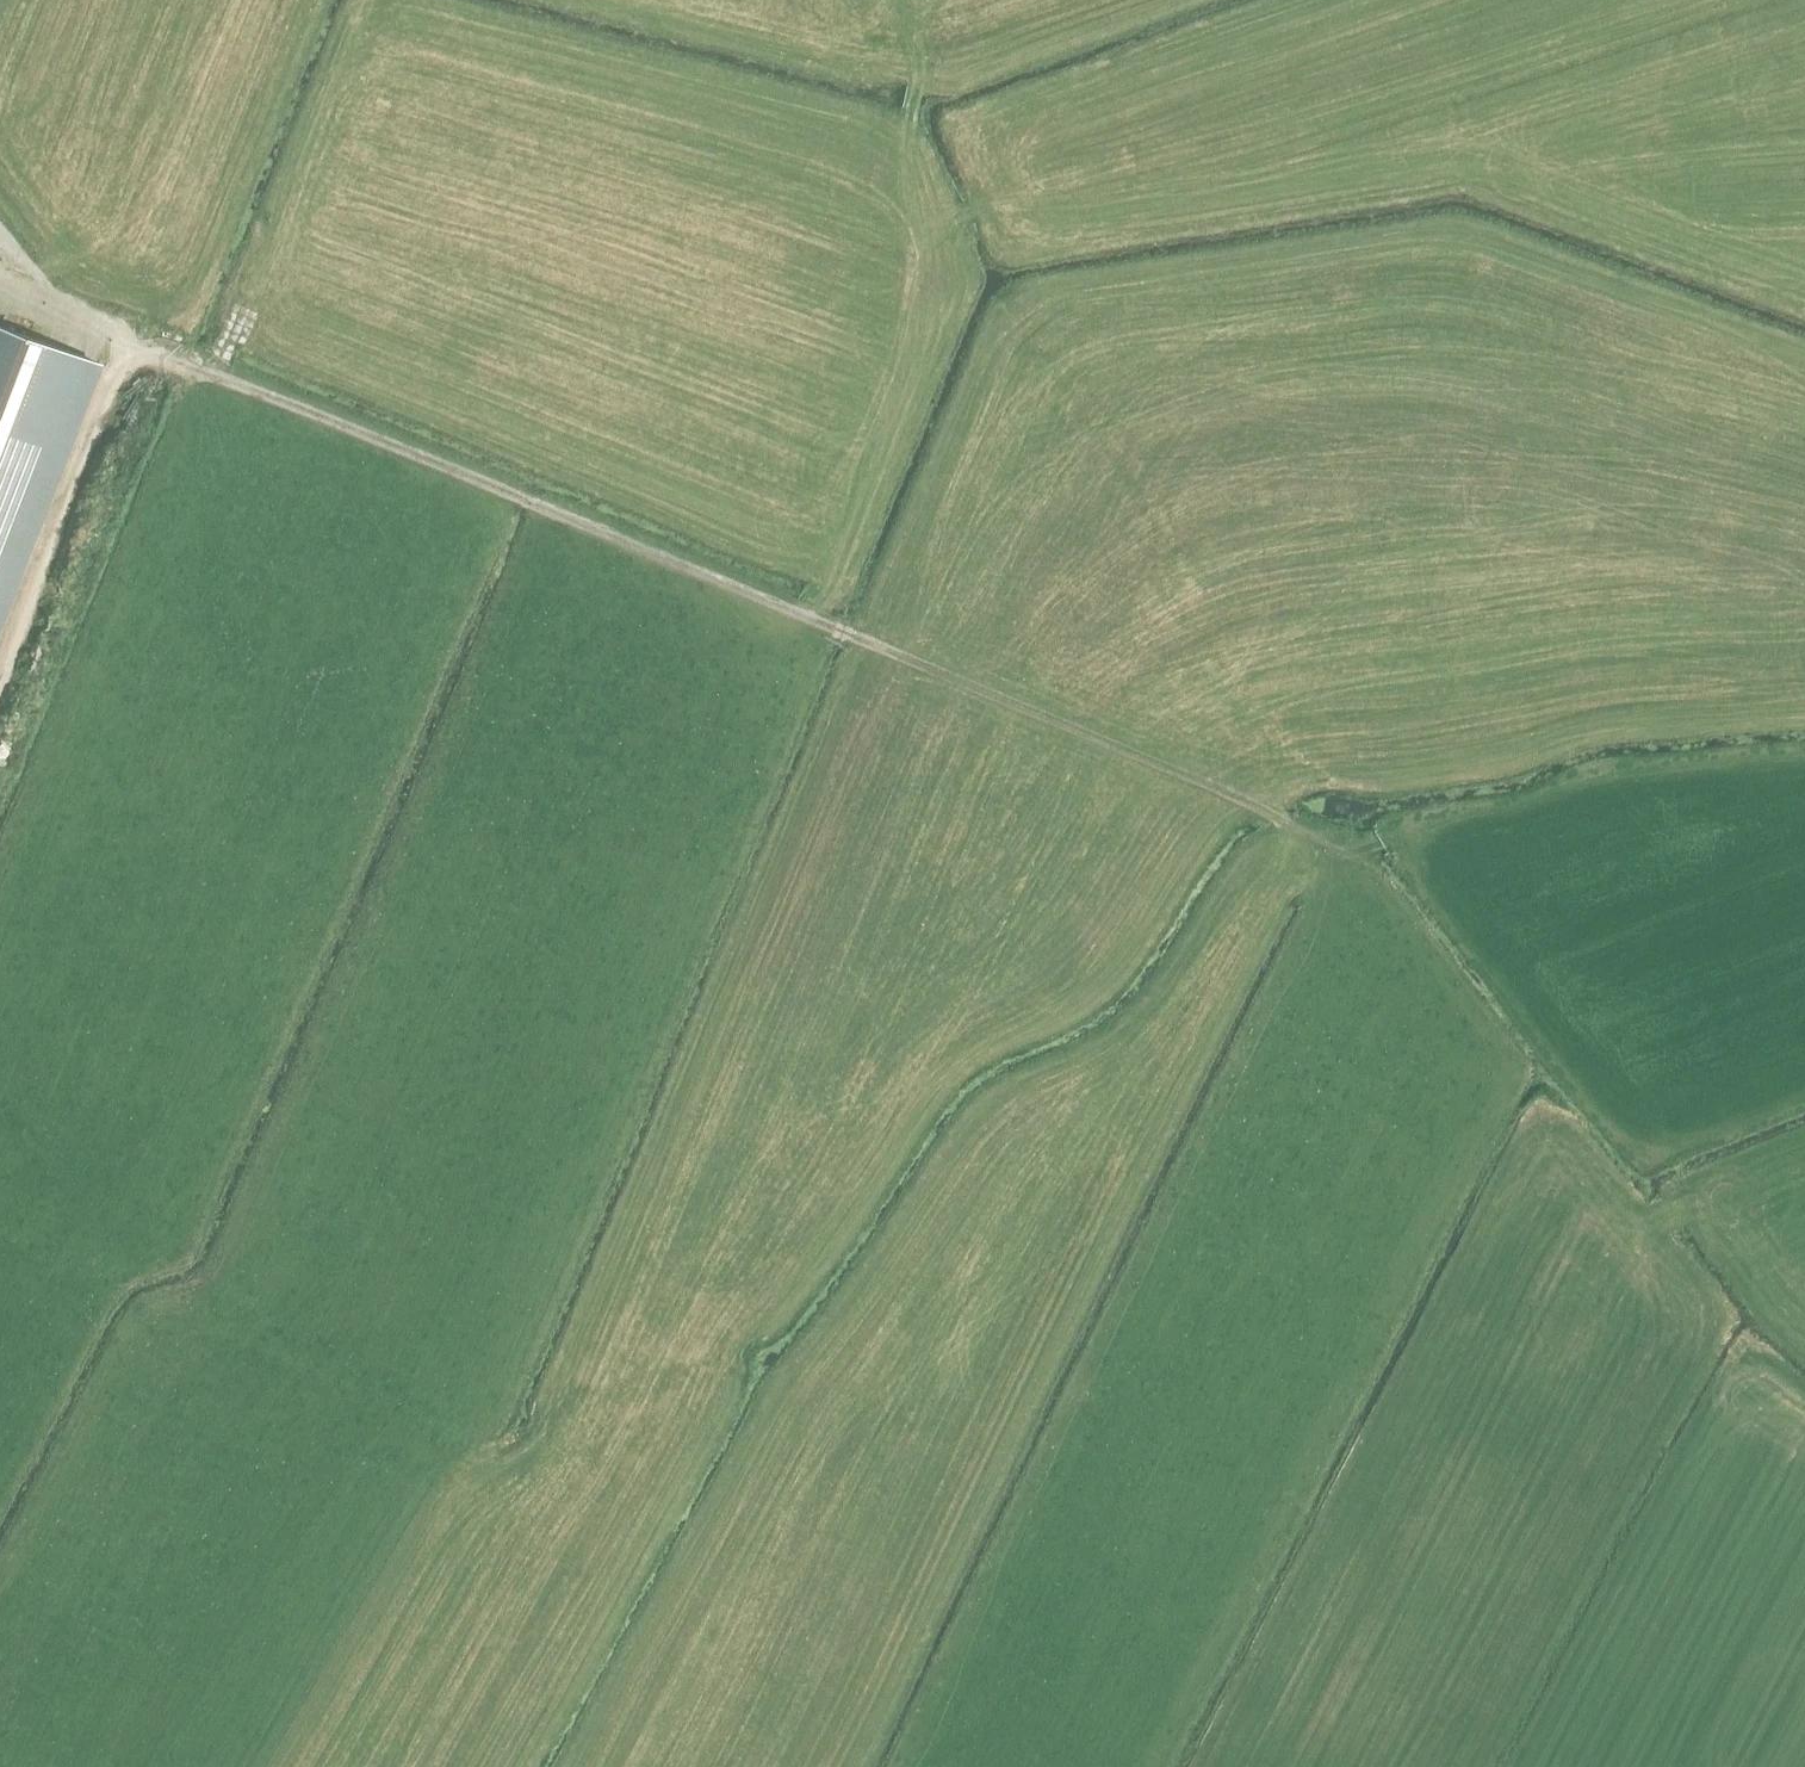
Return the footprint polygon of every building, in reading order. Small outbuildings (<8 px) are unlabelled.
[(0,322),(0,596),(95,359),(0,322)]
